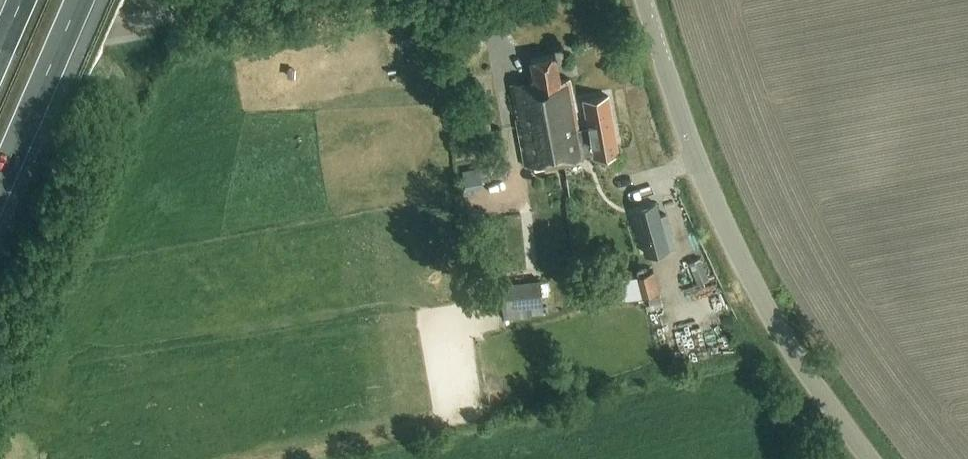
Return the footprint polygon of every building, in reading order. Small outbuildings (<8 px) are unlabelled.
[(510,85),(514,107),(538,102),(543,127),(552,126),(557,127),(564,126),(563,121),(564,121),(576,119),(572,101),(574,101),(570,79),(560,81),(555,55),(530,60),(534,80),(510,85)] [(580,132),(574,101),(572,101),(576,119),(564,121),(563,121),(564,126),(557,127),(564,162),(586,158),(585,154),(593,152),(594,159),(619,154),(608,97),(583,101),(589,130),(580,132)] [(538,102),(514,107),(525,167),(545,163),(546,166),(564,162),(557,127),(552,126),(543,127),(538,102)] [(635,209),(647,255),(669,249),(657,203),(635,209)] [(632,276),(638,298),(659,293),(653,270),(632,276)] [(632,276),(619,279),(625,302),(638,298),(632,276)] [(500,283),(502,309),(542,306),(540,280),(500,283)]
